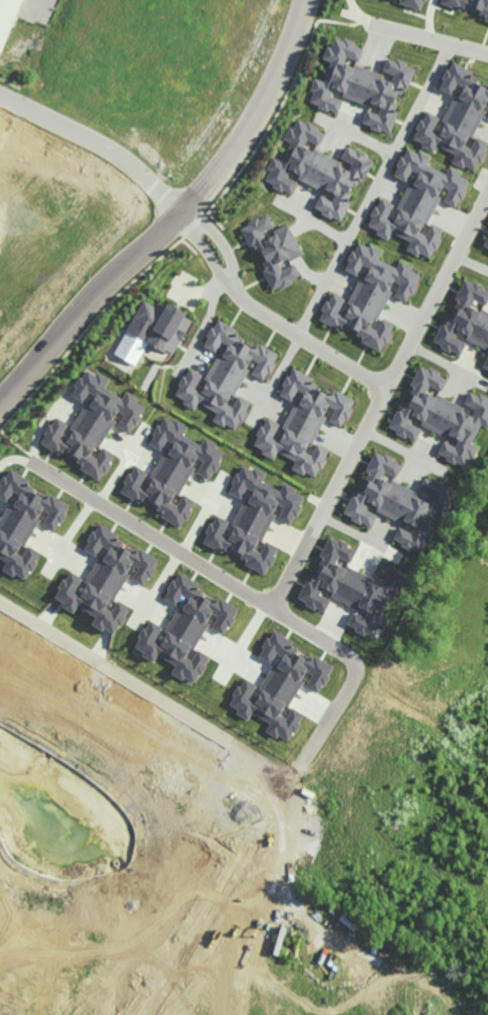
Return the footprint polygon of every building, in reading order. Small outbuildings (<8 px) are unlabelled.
[(24,0),(0,0),(0,51),(5,53),(24,0)] [(399,3),(421,10),(424,0),(400,0),(399,3)] [(441,1),(486,16),(484,21),(487,22),(487,0),(441,0),(441,1)] [(311,104),(338,113),(342,100),(331,96),(333,89),(342,92),(342,96),(381,109),(379,114),(366,110),(361,124),(394,135),(395,103),(394,103),(398,91),(407,92),(415,68),(387,58),(382,70),(394,75),(393,79),(355,66),(350,66),(344,64),(345,56),(358,60),(363,47),(332,36),(324,59),(330,61),(324,81),(312,77),(311,104)] [(434,151),(436,145),(456,154),(452,162),(475,172),(487,144),(487,143),(476,138),(471,148),(467,147),(487,100),(487,83),(449,65),(439,88),(452,94),(456,84),(460,85),(444,122),(445,122),(440,132),(433,129),(439,117),(425,111),(412,140),(434,151)] [(263,181),(292,194),(298,182),(287,177),(290,170),(299,174),(297,179),(334,196),(332,201),(319,195),(313,209),(341,221),(371,157),(347,146),(341,158),(352,164),(350,167),(314,150),(313,151),(303,146),(307,140),(319,145),(325,131),(295,118),(285,140),(290,142),(282,161),(274,157),(263,181)] [(366,228),(389,238),(391,232),(410,241),(406,249),(430,259),(443,230),(431,224),(426,235),(422,234),(439,196),(438,196),(442,186),(449,189),(443,202),(457,208),(470,178),(448,168),(446,173),(427,165),(430,157),(406,146),(393,176),(406,182),(412,170),(416,171),(395,218),(388,216),(394,204),(380,198),(366,228)] [(302,253),(289,225),(265,236),(263,232),(273,227),(267,214),(241,227),(253,253),(259,250),(267,268),(263,270),(272,290),(300,277),(293,264),(281,270),(279,264),(302,253)] [(420,274),(412,270),(412,266),(400,260),(397,267),(378,259),(383,248),(356,244),(344,270),(357,276),(362,265),(366,266),(345,313),(339,311),(344,298),(331,292),(319,320),(332,326),(349,329),(362,335),(361,343),(382,352),(394,324),(382,319),(377,330),(373,328),(390,290),(389,290),(393,281),(400,284),(394,296),(408,302),(420,274)] [(471,305),(474,299),(486,305),(487,300),(487,290),(465,280),(436,344),(460,355),(465,343),(454,338),(458,330),(467,335),(465,338),(487,349),(487,313),(471,305)] [(192,317),(159,301),(156,306),(142,300),(115,355),(136,365),(147,342),(173,355),(192,317)] [(236,431),(251,402),(238,396),(232,407),(229,405),(251,359),(257,362),(251,374),(265,381),(279,353),(259,344),(258,344),(214,323),(203,346),(216,352),(221,341),(225,343),(202,388),(196,385),(202,374),(188,367),(174,397),(195,407),(198,402),(216,412),(213,419),(236,431)] [(474,394),(468,393),(464,404),(475,409),(473,413),(426,392),(429,386),(441,391),(447,378),(415,363),(410,402),(398,405),(388,428),(415,441),(421,429),(409,424),(411,420),(450,437),(458,438),(456,447),(443,441),(437,455),(465,467),(469,458),(474,459),(480,447),(472,444),(480,426),(487,427),(487,400),(474,394)] [(146,405),(125,393),(122,398),(104,388),(108,381),(86,368),(70,396),(82,402),(88,392),(92,394),(66,440),(60,436),(67,424),(55,417),(41,441),(82,465),(80,469),(99,481),(115,454),(103,448),(97,458),(93,456),(114,420),(112,419),(117,411),(124,415),(117,426),(130,433),(146,405)] [(252,447),(275,457),(277,452),(296,460),(292,468),(315,479),(329,449),(316,444),(311,455),(308,453),(329,406),(335,409),(329,421),(342,427),(355,399),(335,390),(334,391),(290,371),(279,395),(292,401),(297,390),(301,392),(284,428),(285,429),(281,439),(274,435),(280,423),(266,417),(252,447)] [(225,451),(204,439),(201,445),(183,435),(187,427),(164,415),(148,444),(161,450),(167,439),(174,443),(168,454),(164,452),(146,486),(141,483),(147,472),(134,465),(120,491),(182,525),(195,501),(183,495),(177,505),(173,503),(198,458),(203,461),(197,473),(209,479),(225,451)] [(456,490),(425,476),(419,490),(430,495),(428,498),(382,478),(384,471),(397,477),(403,464),(377,452),(359,492),(354,490),(343,514),(371,527),(377,515),(365,509),(368,502),(378,506),(376,511),(413,527),(411,532),(399,527),(392,541),(423,555),(433,533),(428,530),(436,512),(444,516),(456,490)] [(304,497),(295,493),(297,489),(284,483),(280,490),(262,482),(265,474),(242,463),(228,493),(241,499),(246,487),(253,491),(248,502),(244,500),(228,536),(223,534),(229,521),(215,515),(203,542),(267,571),(278,547),(266,541),(261,553),(256,550),(277,504),(284,507),(278,519),(291,525),(304,497)] [(7,561),(3,569),(26,581),(40,553),(28,546),(23,557),(19,555),(43,509),(49,513),(42,524),(55,531),(70,504),(50,494),(50,495),(7,472),(0,485),(0,498),(7,501),(13,490),(17,492),(0,524),(0,558),(7,561)] [(114,635),(129,607),(118,600),(112,611),(107,609),(132,564),(138,567),(132,579),(144,586),(158,560),(96,526),(84,549),(96,556),(102,545),(108,549),(102,560),(99,558),(80,592),(75,589),(82,578),(69,571),(53,600),(74,611),(77,606),(96,616),(92,623),(114,635)] [(300,601),(325,612),(330,600),(319,595),(322,588),(332,592),(330,596),(367,612),(365,618),(353,612),(347,626),(374,638),(378,628),(383,630),(388,618),(385,616),(404,573),(379,562),(373,575),(384,580),(382,584),(336,563),(338,557),(351,562),(357,549),(329,536),(300,601)] [(194,684),(209,657),(197,650),(191,661),(187,658),(212,613),(218,617),(212,628),(224,635),(238,609),(176,575),(164,598),(176,605),(178,601),(182,603),(161,642),(155,639),(162,627),(149,620),(133,648),(154,660),(157,655),(176,665),(171,672),(194,684)] [(228,706),(249,718),(252,713),(270,722),(266,730),(288,742),(304,714),(292,708),(286,718),(282,716),(302,680),(300,679),(305,670),(312,674),(306,686),(319,693),(333,666),(314,656),(313,657),(271,634),(258,656),(270,663),(276,652),(281,654),(256,700),(250,696),(256,685),(243,678),(228,706)]
